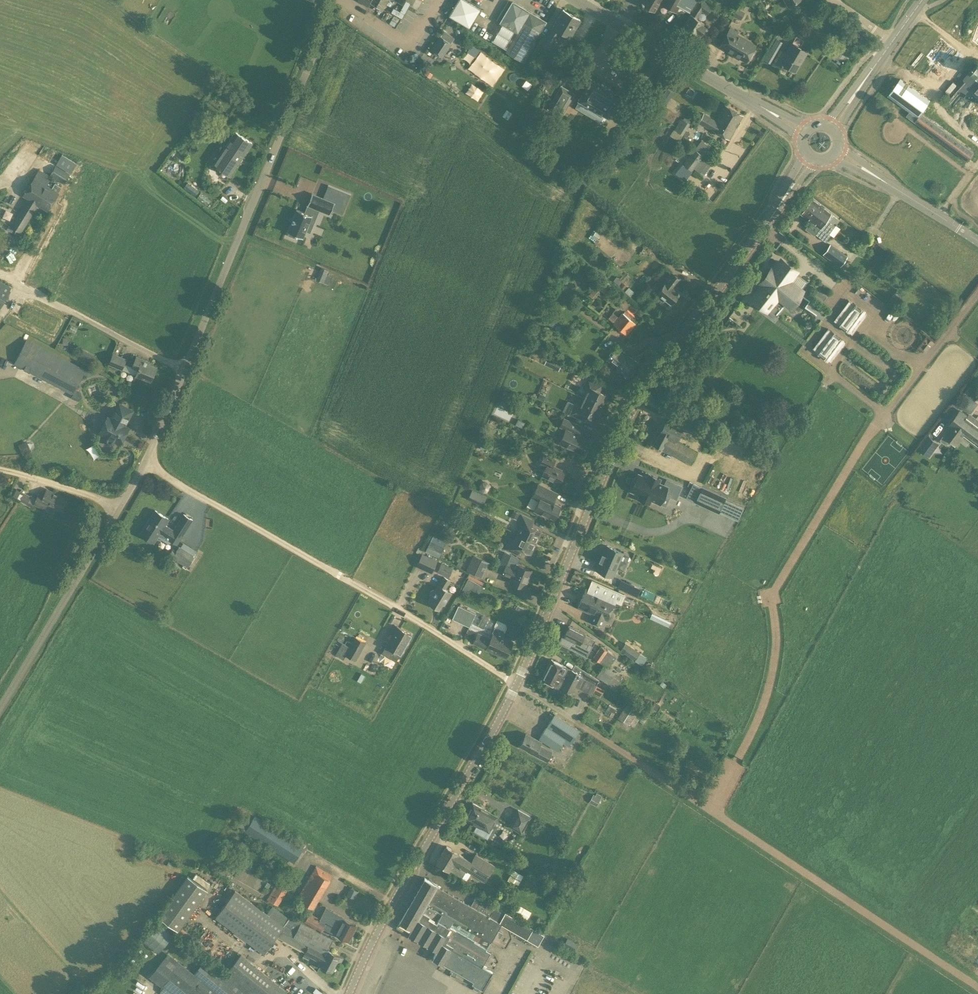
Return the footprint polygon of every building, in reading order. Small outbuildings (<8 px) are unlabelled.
[(449,16),(469,28),(480,9),(464,0),(458,0),(449,16)] [(500,21),(499,22),(514,31),(504,48),(507,49),(506,50),(523,60),(529,49),(531,50),(536,43),(534,42),(540,32),(546,21),(512,1),(512,2),(509,0),(508,0),(497,19),(500,21)] [(642,4),(654,11),(659,3),(676,12),(680,5),(690,12),(698,0),(644,0),(642,4)] [(697,18),(702,11),(707,15),(712,6),(703,0),(700,0),(691,14),(680,30),(693,39),(697,32),(701,34),(706,27),(703,24),(704,22),(697,18)] [(732,15),(741,20),(745,12),(737,7),(732,15)] [(563,9),(553,27),(545,40),(553,45),(558,37),(560,37),(563,33),(569,37),(580,19),(563,9)] [(755,45),(737,35),(739,31),(730,26),(719,46),(746,61),(755,45)] [(866,36),(859,31),(852,41),(859,46),(866,36)] [(430,50),(443,58),(452,43),(440,35),(430,50)] [(764,60),(770,63),(782,42),(776,38),(764,60)] [(792,43),(786,53),(780,50),(772,64),(780,70),(783,64),(795,72),(807,52),(792,43)] [(944,44),(933,58),(937,62),(949,48),(944,44)] [(472,45),(468,51),(476,56),(480,50),(472,45)] [(469,71),(496,83),(505,64),(478,52),(469,71)] [(958,53),(947,67),(952,71),(963,57),(958,53)] [(921,113),(928,104),(930,100),(900,78),(888,95),(918,117),(921,113)] [(614,105),(619,96),(620,96),(609,90),(610,89),(601,84),(601,85),(590,79),(578,99),(579,100),(607,116),(608,117),(609,115),(615,118),(620,108),(614,105)] [(561,86),(548,108),(561,116),(574,93),(561,86)] [(666,105),(670,99),(663,94),(659,100),(666,105)] [(743,115),(725,105),(717,121),(704,113),(699,122),(729,139),(743,115)] [(975,152),(921,113),(918,117),(914,123),(959,155),(955,161),(963,167),(975,152)] [(681,118),(674,129),(683,135),(690,123),(681,118)] [(235,131),(213,165),(230,176),(252,142),(235,131)] [(683,164),(692,171),(710,147),(701,140),(683,164)] [(62,155),(56,164),(71,173),(77,164),(62,155)] [(64,184),(70,174),(55,165),(50,175),(64,184)] [(21,233),(38,204),(48,210),(58,193),(46,186),(51,177),(39,170),(23,195),(27,198),(10,226),(21,233)] [(188,182),(183,187),(191,193),(196,188),(188,182)] [(297,209),(288,231),(290,232),(289,234),(297,238),(297,235),(303,237),(306,230),(310,232),(313,224),(309,222),(312,215),(311,215),(314,207),(330,214),(335,203),(312,194),(308,205),(305,212),(297,209)] [(839,219),(831,213),(821,206),(812,199),(800,214),(810,221),(819,228),(815,233),(825,241),(827,239),(830,235),(828,234),(839,219)] [(18,212),(7,207),(3,216),(13,221),(18,212)] [(830,244),(823,254),(839,266),(846,256),(830,244)] [(794,271),(781,262),(771,275),(768,273),(764,279),(767,281),(753,298),(765,307),(778,292),(790,302),(798,292),(785,282),(794,271)] [(332,273),(322,270),(318,280),(329,284),(332,273)] [(671,303),(679,293),(672,288),(679,279),(672,273),(657,293),(671,303)] [(0,281),(0,307),(12,288),(0,281)] [(801,294),(792,306),(801,313),(810,300),(801,294)] [(864,312),(851,302),(849,300),(833,320),(836,322),(849,332),(852,334),(867,314),(864,312)] [(613,323),(620,315),(615,311),(609,319),(613,323)] [(613,323),(627,335),(636,324),(622,313),(613,323)] [(828,328),(813,348),(815,350),(828,360),(831,362),(846,342),(844,340),(830,330),(828,328)] [(86,369),(27,338),(14,364),(73,395),(86,369)] [(629,377),(639,363),(628,355),(626,357),(616,349),(608,359),(619,367),(617,369),(629,377)] [(83,350),(81,358),(93,362),(96,354),(83,350)] [(113,353),(109,364),(122,370),(127,358),(113,353)] [(136,375),(150,381),(157,367),(149,364),(150,362),(137,356),(132,367),(138,370),(136,375)] [(544,364),(558,371),(561,365),(547,358),(544,364)] [(582,388),(588,391),(584,399),(601,408),(607,395),(600,391),(603,384),(587,376),(582,388)] [(585,421),(589,415),(596,418),(601,408),(584,399),(581,405),(575,403),(570,414),(585,421)] [(111,418),(108,417),(99,432),(120,444),(129,428),(125,426),(133,411),(119,403),(111,418)] [(961,436),(973,421),(959,411),(947,426),(949,426),(942,435),(955,445),(959,440),(962,436),(961,436)] [(559,427),(566,430),(559,443),(582,454),(588,440),(577,435),(582,426),(564,417),(559,427)] [(518,419),(515,425),(522,428),(525,423),(518,419)] [(654,444),(661,448),(691,465),(698,453),(676,440),(683,428),(666,419),(654,444)] [(959,440),(967,446),(970,442),(977,449),(977,425),(973,421),(961,436),(962,436),(959,440)] [(929,436),(920,449),(929,456),(938,443),(929,436)] [(539,464),(546,468),(542,476),(559,484),(565,471),(553,466),(557,459),(544,453),(539,464)] [(681,486),(667,480),(665,486),(657,483),(658,482),(648,478),(647,479),(639,475),(637,478),(636,477),(635,478),(633,480),(632,483),(632,485),(632,487),(633,487),(632,490),(641,494),(639,498),(648,502),(650,499),(659,503),(663,493),(675,498),(681,486)] [(562,511),(560,508),(561,506),(553,503),(558,492),(539,483),(531,497),(538,501),(534,509),(555,519),(556,515),(560,514),(562,511)] [(726,497),(702,486),(694,502),(718,513),(726,497)] [(45,509),(47,505),(60,511),(66,498),(47,489),(44,495),(39,493),(37,498),(34,504),(45,509)] [(17,498),(27,503),(30,496),(21,491),(17,498)] [(160,532),(168,538),(167,539),(177,545),(193,520),(183,514),(173,529),(165,524),(169,519),(155,510),(140,534),(154,542),(160,532)] [(516,525),(520,528),(517,535),(536,543),(542,531),(531,526),(534,520),(522,514),(516,525)] [(439,557),(447,540),(433,534),(426,551),(439,557)] [(517,555),(520,548),(530,554),(536,543),(517,535),(515,539),(511,537),(505,549),(517,555)] [(623,552),(607,545),(603,553),(602,553),(599,560),(600,561),(596,569),(613,577),(623,552)] [(176,551),(173,549),(169,555),(182,563),(176,573),(181,576),(191,562),(196,565),(200,558),(195,555),(194,556),(179,546),(176,551)] [(432,573),(438,560),(422,553),(416,566),(432,573)] [(531,571),(517,565),(520,559),(511,554),(507,563),(502,561),(496,572),(511,579),(510,581),(525,587),(531,571)] [(466,570),(483,578),(490,563),(473,555),(466,570)] [(448,577),(453,568),(442,562),(437,572),(448,577)] [(451,593),(446,590),(451,581),(443,576),(438,585),(428,602),(439,609),(442,603),(444,604),(451,593)] [(471,589),(482,592),(485,581),(468,576),(463,591),(470,593),(471,589)] [(634,586),(621,580),(618,588),(631,594),(634,586)] [(603,627),(606,620),(607,620),(615,601),(617,595),(601,587),(599,594),(586,588),(578,607),(591,613),(588,620),(603,627)] [(452,619),(469,627),(476,613),(459,605),(452,619)] [(652,612),(650,617),(662,623),(665,618),(652,612)] [(568,647),(572,641),(586,648),(589,643),(593,645),(596,640),(585,634),(568,625),(563,635),(559,643),(568,647)] [(396,626),(385,645),(381,653),(396,661),(400,654),(401,654),(412,635),(396,626)] [(472,643),(486,649),(505,658),(513,641),(493,632),(491,638),(477,632),(472,643)] [(349,647),(342,643),(336,654),(343,659),(346,655),(356,661),(366,643),(355,636),(349,647)] [(634,660),(640,652),(628,644),(623,652),(634,660)] [(601,646),(593,657),(604,664),(596,676),(608,684),(607,685),(615,691),(616,689),(608,684),(615,673),(606,667),(615,655),(601,646)] [(583,669),(581,674),(565,666),(551,659),(541,679),(548,683),(545,689),(553,693),(556,687),(571,695),(576,686),(591,694),(599,679),(583,669)] [(593,693),(601,697),(605,689),(597,685),(593,693)] [(626,705),(618,718),(629,725),(629,724),(634,727),(642,715),(626,705)] [(572,742),(579,730),(554,714),(539,738),(558,750),(566,738),(572,742)] [(526,733),(520,746),(528,750),(527,751),(546,761),(551,751),(539,744),(541,741),(526,733)] [(596,805),(603,795),(596,791),(590,801),(596,805)] [(465,818),(476,824),(473,830),(487,838),(493,828),(491,827),(496,817),(473,804),(465,818)] [(522,833),(531,816),(518,808),(508,825),(522,833)] [(304,847),(255,815),(244,831),(294,863),(304,847)] [(461,877),(465,870),(484,882),(494,865),(475,853),(471,861),(446,846),(436,863),(449,871),(449,870),(461,877)] [(316,865),(313,870),(297,899),(313,909),(330,880),(329,879),(332,875),(316,865)] [(508,879),(518,884),(523,875),(513,870),(508,879)] [(178,930),(208,889),(188,874),(158,915),(178,930)] [(493,972),(483,967),(491,953),(486,950),(501,923),(538,945),(544,934),(477,895),(471,905),(438,886),(438,885),(424,878),(396,927),(408,934),(409,932),(438,948),(433,956),(459,972),(458,973),(484,988),(493,972)] [(267,899),(278,905),(287,890),(276,883),(267,899)] [(346,895),(355,899),(358,891),(350,887),(346,895)] [(310,957),(320,962),(319,965),(333,972),(340,956),(327,950),(332,941),(290,917),(283,925),(235,890),(215,917),(264,954),(276,936),(305,952),(303,956),(309,959),(310,957)] [(519,905),(515,912),(527,919),(531,911),(519,905)] [(356,926),(343,919),(345,917),(326,907),(320,918),(310,912),(304,921),(321,931),(323,927),(349,941),(356,926)] [(157,922),(142,940),(157,952),(172,934),(157,922)] [(571,939),(565,944),(571,950),(576,945),(571,939)] [(154,974),(163,981),(161,983),(174,993),(233,993),(235,991),(239,993),(254,993),(227,971),(222,976),(211,968),(204,962),(194,973),(170,954),(154,974)] [(227,971),(254,993),(287,993),(288,993),(241,954),(227,971)]
